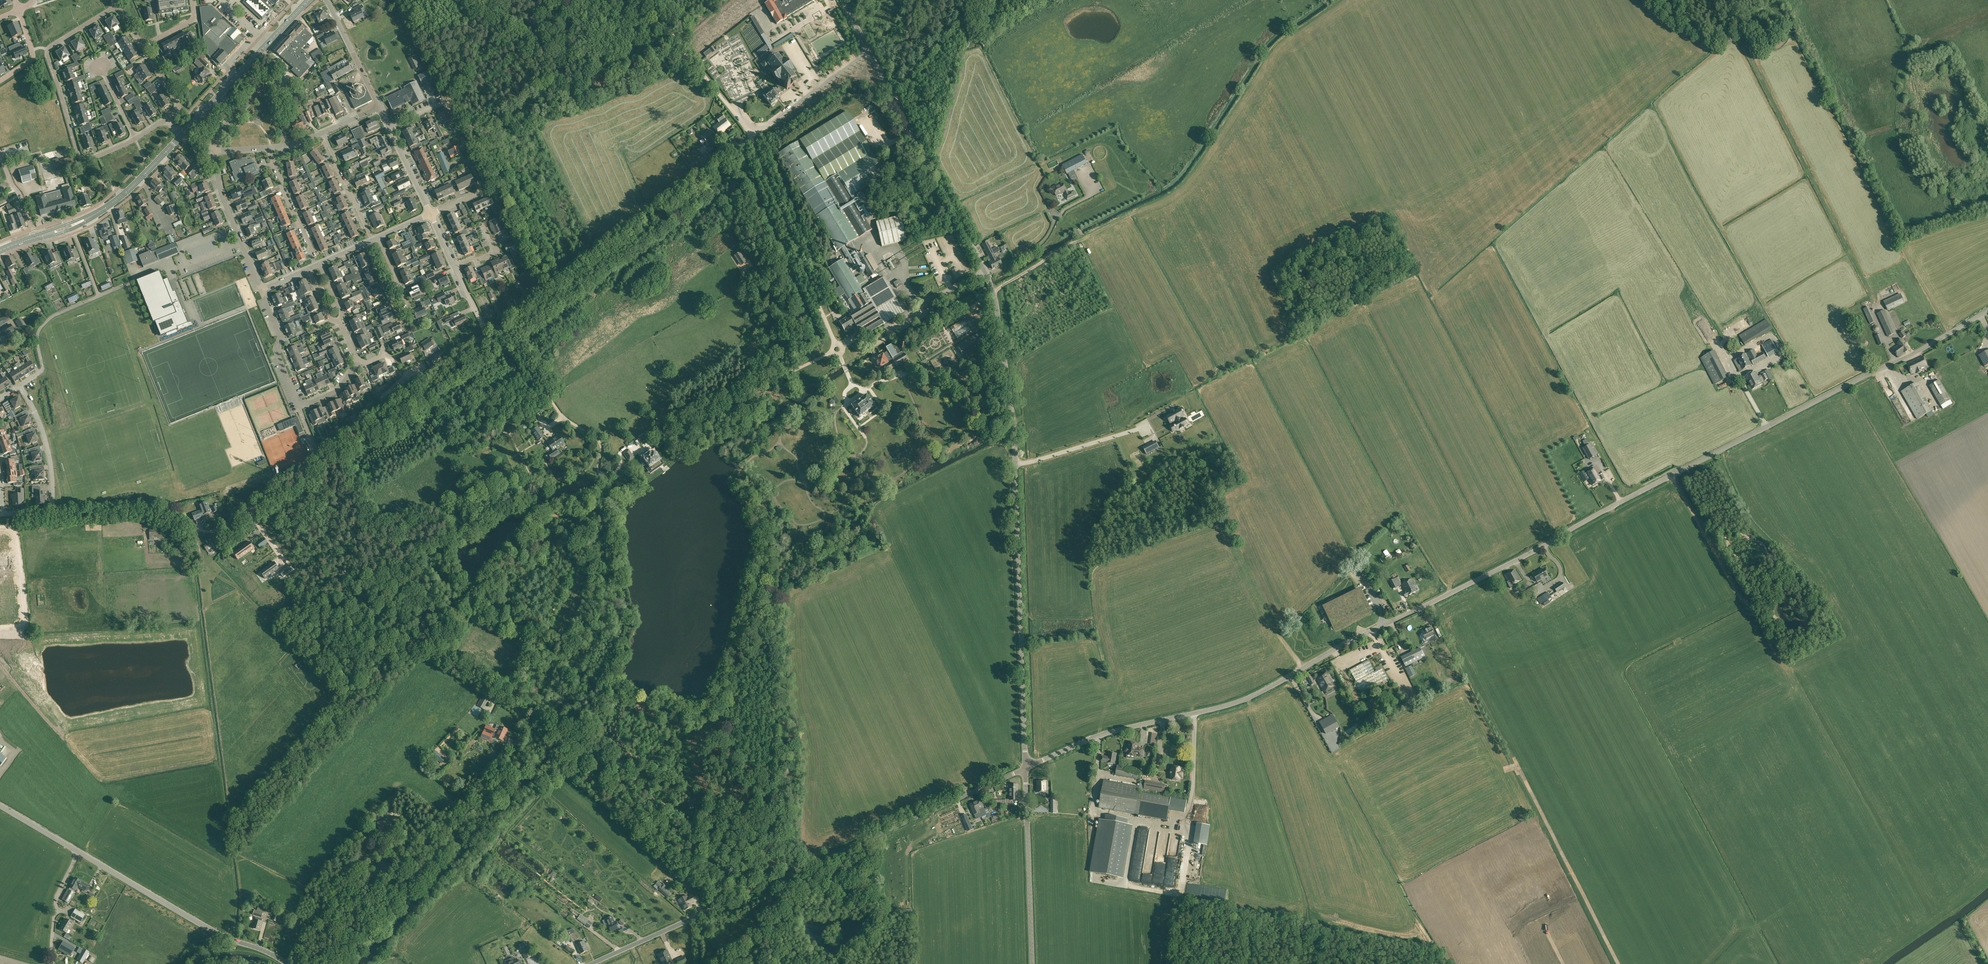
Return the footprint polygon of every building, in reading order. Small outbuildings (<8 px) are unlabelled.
[(157,1),(159,15),(162,14),(162,13),(166,12),(166,14),(167,14),(166,12),(170,11),(170,13),(174,13),(174,11),(178,10),(178,13),(178,12),(182,11),(181,10),(185,9),(185,11),(189,10),(187,0),(174,0),(165,1),(165,0),(163,0),(157,1)] [(268,2),(266,0),(246,0),(243,3),(262,20),(266,16),(267,17),(269,15),(268,14),(272,9),(266,4),(268,2)] [(771,0),(765,4),(777,24),(787,18),(786,17),(815,0),(771,0)] [(211,6),(200,8),(206,53),(218,68),(223,62),(245,39),(222,18),(223,17),(211,6)] [(356,13),(350,16),(353,22),(363,17),(361,13),(364,12),(361,6),(354,9),(356,13)] [(151,8),(144,10),(146,21),(153,20),(151,8)] [(323,11),(315,15),(319,23),(327,19),(323,11)] [(750,18),(761,35),(764,33),(754,15),(750,18)] [(111,30),(119,25),(114,17),(112,19),(112,18),(108,20),(109,21),(107,22),(111,30)] [(289,32),(288,38),(301,50),(302,49),(313,37),(306,30),(307,29),(301,22),(298,22),(289,32)] [(10,33),(19,29),(17,23),(7,27),(10,33)] [(96,39),(103,35),(98,27),(96,28),(96,27),(92,30),(93,31),(91,32),(96,39)] [(19,29),(10,33),(12,38),(22,34),(19,29)] [(187,33),(182,35),(186,44),(191,42),(192,43),(195,41),(191,32),(187,34),(187,33)] [(337,40),(334,32),(323,37),(327,45),(337,40)] [(794,35),(792,33),(773,45),(775,47),(794,35)] [(111,40),(108,34),(104,37),(108,44),(112,42),(111,40)] [(773,49),(764,34),(761,36),(770,51),(773,49)] [(182,35),(177,38),(181,47),(186,44),(182,35)] [(118,43),(121,47),(130,42),(129,40),(128,37),(127,38),(127,37),(122,40),(120,37),(119,38),(115,40),(117,44),(118,43)] [(177,38),(172,40),(177,49),(181,47),(177,38)] [(301,50),(288,38),(275,52),(279,56),(280,55),(294,69),(292,71),(300,79),(310,67),(314,63),(314,62),(310,58),(311,57),(302,49),(301,50)] [(77,39),(73,41),(74,42),(72,44),(76,51),(84,47),(79,39),(77,40),(77,39)] [(172,40),(167,43),(172,52),(177,49),(172,40)] [(121,47),(124,52),(133,46),(131,43),(131,44),(130,42),(121,47)] [(167,43),(162,45),(163,47),(160,49),(162,52),(162,53),(163,52),(164,55),(167,54),(172,52),(167,43)] [(17,44),(8,48),(10,51),(12,50),(16,59),(20,57),(23,56),(27,54),(24,47),(21,48),(20,49),(17,44)] [(756,52),(759,55),(768,49),(765,45),(756,52)] [(124,52),(127,56),(135,51),(134,49),(135,49),(133,46),(124,52)] [(715,50),(712,47),(703,53),(706,57),(715,50)] [(56,53),(61,61),(69,56),(64,48),(62,50),(61,49),(58,51),(58,52),(56,53)] [(314,60),(323,54),(320,49),(311,54),(314,60)] [(135,51),(127,56),(130,61),(138,56),(138,55),(139,55),(137,52),(137,53),(135,51)] [(765,61),(761,64),(766,71),(768,69),(780,84),(780,85),(779,85),(780,86),(774,91),(774,90),(764,97),(771,106),(778,100),(777,99),(780,97),(778,95),(786,89),(787,90),(796,82),(795,81),(798,79),(794,74),(796,72),(782,55),(780,57),(779,55),(778,56),(776,54),(775,55),(771,54),(768,57),(769,60),(766,62),(765,61)] [(165,56),(161,59),(166,68),(170,65),(165,56)] [(197,59),(195,61),(195,64),(194,65),(199,69),(198,71),(200,73),(196,78),(194,79),(195,80),(196,82),(197,82),(199,80),(202,84),(206,79),(205,78),(210,73),(205,68),(209,64),(203,60),(199,57),(197,59)] [(411,61),(415,69),(421,66),(417,58),(411,61)] [(328,70),(320,74),(326,85),(330,83),(334,80),(354,70),(351,65),(350,65),(348,65),(347,64),(345,60),(338,64),(337,64),(335,65),(335,66),(328,70)] [(135,77),(136,78),(148,71),(148,70),(147,67),(146,68),(144,65),(136,70),(138,73),(135,77)] [(63,75),(64,77),(74,73),(72,68),(62,71),(62,72),(61,72),(63,75)] [(418,76),(422,84),(422,83),(432,78),(432,79),(433,79),(429,70),(428,71),(418,76)] [(148,71),(136,78),(137,80),(141,79),(143,82),(152,76),(150,74),(151,73),(149,71),(148,71)] [(74,73),(64,77),(65,78),(64,79),(65,82),(66,81),(66,82),(75,78),(74,73)] [(116,87),(118,90),(124,87),(120,79),(114,82),(114,83),(115,87),(116,87)] [(762,89),(766,87),(760,80),(757,83),(762,88),(762,89)] [(393,110),(405,104),(405,103),(410,100),(411,102),(411,103),(412,103),(413,105),(412,105),(413,106),(425,99),(424,97),(424,96),(423,96),(416,82),(417,81),(416,81),(404,87),(404,88),(405,89),(387,98),(386,98),(392,110),(393,110)] [(69,92),(79,89),(78,83),(67,86),(69,92)] [(90,92),(97,88),(95,83),(89,86),(90,92)] [(332,86),(336,94),(342,91),(337,83),(332,86)] [(146,89),(149,93),(156,88),(153,84),(146,89)] [(348,94),(355,109),(372,101),(366,88),(361,90),(357,90),(356,90),(354,86),(348,89),(350,94),(348,94)] [(101,98),(108,95),(106,92),(107,91),(105,88),(104,88),(104,87),(98,90),(101,98)] [(124,87),(118,90),(119,93),(119,94),(120,97),(121,97),(122,98),(128,95),(124,87)] [(321,90),(318,92),(321,97),(324,95),(324,96),(328,94),(325,88),(321,90)] [(79,89),(69,92),(71,98),(81,95),(79,89)] [(126,98),(128,102),(135,97),(133,94),(126,98)] [(81,95),(71,98),(73,104),(83,101),(81,95)] [(109,98),(108,95),(101,98),(105,106),(112,103),(111,102),(112,101),(110,98),(109,98)] [(167,105),(169,104),(163,95),(157,99),(163,108),(164,107),(165,108),(168,106),(167,105)] [(343,112),(336,97),(329,100),(336,115),(343,112)] [(324,102),(327,110),(332,108),(328,100),(324,102)] [(152,117),(156,115),(155,114),(156,113),(151,104),(145,108),(150,117),(152,116),(152,117)] [(318,117),(326,113),(323,104),(314,107),(318,117)] [(75,114),(86,111),(84,105),(74,108),(75,114)] [(863,113),(873,107),(871,105),(862,111),(863,113)] [(87,117),(86,111),(75,114),(77,120),(87,117)] [(455,122),(452,116),(449,117),(447,113),(446,112),(438,116),(440,120),(439,121),(441,125),(442,124),(444,124),(448,121),(450,125),(455,122)] [(851,196),(851,195),(885,175),(860,132),(847,112),(800,141),(778,154),(837,251),(872,230),(854,200),(856,199),(854,194),(851,196)] [(138,113),(132,116),(137,125),(139,125),(139,126),(142,124),(142,123),(143,122),(138,113)] [(301,128),(302,129),(306,127),(305,123),(306,122),(303,116),(303,115),(299,117),(300,121),(291,124),(294,131),(301,128)] [(714,132),(715,133),(716,132),(719,136),(727,130),(730,134),(734,131),(722,115),(716,119),(719,123),(713,128),(715,131),(714,132)] [(87,117),(77,120),(79,126),(89,123),(87,117)] [(433,128),(435,133),(438,131),(441,138),(443,137),(439,128),(436,122),(434,124),(432,119),(425,123),(429,130),(433,128)] [(366,129),(368,133),(381,128),(378,121),(375,122),(374,120),(366,124),(368,128),(366,129)] [(119,136),(120,136),(121,137),(124,135),(123,134),(125,133),(120,124),(114,127),(113,123),(109,125),(112,133),(116,131),(119,136)] [(89,124),(83,127),(85,132),(91,130),(89,124)] [(408,127),(409,129),(403,132),(403,134),(402,134),(404,138),(413,134),(410,129),(414,127),(413,124),(408,127)] [(104,134),(109,132),(106,126),(94,131),(95,135),(97,134),(101,144),(102,144),(103,145),(106,143),(106,142),(107,142),(104,134)] [(355,129),(360,140),(365,138),(360,127),(355,129)] [(357,142),(360,140),(355,129),(352,131),(357,142)] [(713,134),(715,133),(714,132),(713,133),(710,130),(701,137),(707,145),(716,138),(713,134)] [(335,139),(338,146),(347,142),(346,139),(349,138),(347,134),(344,135),(335,139)] [(408,142),(415,139),(413,134),(404,138),(406,141),(407,141),(408,142)] [(85,150),(87,150),(87,151),(91,150),(90,149),(92,148),(89,138),(88,137),(87,136),(85,136),(86,139),(82,140),(84,147),(85,150)] [(379,148),(388,144),(385,137),(382,138),(381,136),(378,138),(378,136),(370,140),(372,144),(374,143),(375,146),(377,145),(378,145),(379,148)] [(415,139),(408,142),(408,143),(407,143),(408,147),(409,146),(410,147),(416,145),(418,148),(424,145),(423,142),(420,143),(418,138),(415,139)] [(363,155),(367,154),(363,146),(366,145),(364,139),(357,142),(363,155)] [(391,151),(388,144),(379,148),(381,152),(382,155),(384,154),(385,156),(392,152),(391,151)] [(451,158),(460,155),(457,147),(448,150),(451,158)] [(347,151),(342,154),(345,160),(355,156),(351,148),(347,150),(347,151)] [(705,152),(709,157),(715,152),(711,148),(705,152)] [(414,157),(415,158),(424,154),(422,149),(414,153),(415,155),(415,157),(414,157)] [(315,159),(320,155),(316,150),(310,154),(315,159)] [(451,171),(443,152),(436,155),(444,174),(451,171)] [(419,163),(426,159),(424,154),(415,158),(416,160),(417,160),(418,160),(419,163)] [(1070,173),(1073,171),(1088,163),(1083,154),(1063,165),(1067,174),(1070,173)] [(181,166),(182,167),(183,167),(185,170),(187,168),(188,167),(190,165),(192,164),(187,159),(186,160),(180,155),(175,160),(178,163),(178,164),(179,166),(181,166)] [(324,161),(320,155),(315,159),(319,165),(324,161)] [(359,161),(361,165),(363,168),(368,166),(368,164),(368,163),(371,161),(371,159),(369,155),(361,159),(359,161)] [(72,157),(60,160),(60,161),(62,168),(63,168),(74,164),(72,157)] [(60,161),(60,160),(60,158),(53,160),(56,172),(63,170),(63,168),(62,168),(60,161)] [(232,161),(229,162),(231,166),(233,172),(232,172),(236,181),(246,177),(246,179),(256,175),(255,173),(259,172),(255,163),(254,163),(252,160),(247,158),(243,159),(243,158),(240,160),(239,159),(232,162),(232,161)] [(391,168),(398,165),(396,159),(390,162),(389,161),(384,163),(381,165),(383,168),(386,167),(390,165),(391,168)] [(429,164),(426,159),(419,163),(420,165),(420,166),(419,166),(420,168),(429,164)] [(350,166),(351,169),(351,170),(361,165),(359,161),(349,165),(350,166)] [(423,170),(424,172),(431,169),(429,164),(420,168),(421,170),(421,169),(423,170)] [(322,168),(325,174),(331,171),(329,165),(322,168)] [(32,181),(31,180),(36,179),(35,175),(35,174),(33,166),(23,169),(19,170),(20,172),(20,173),(23,183),(32,181)] [(168,167),(163,171),(165,174),(164,175),(167,179),(168,178),(171,181),(174,178),(173,177),(175,175),(168,167)] [(187,172),(191,176),(190,177),(192,180),(193,179),(194,179),(200,173),(193,167),(187,172)] [(431,169),(424,172),(425,175),(424,176),(424,178),(433,173),(431,169)] [(331,171),(325,174),(322,175),(323,178),(326,176),(327,179),(334,176),(331,171)] [(368,171),(360,175),(361,178),(354,181),(357,187),(367,182),(365,176),(369,174),(368,171)] [(376,180),(382,178),(385,176),(382,171),(374,175),(376,180)] [(387,178),(389,183),(393,181),(404,176),(401,171),(391,176),(387,178)] [(433,173),(424,178),(425,179),(426,179),(427,180),(428,182),(436,178),(433,173)] [(1075,174),(1070,176),(1072,182),(1078,179),(1075,174)] [(466,178),(469,186),(475,184),(471,175),(466,178)] [(183,180),(179,176),(173,182),(177,187),(183,180)] [(459,178),(460,180),(464,189),(469,186),(466,178),(463,179),(462,177),(459,178)] [(402,180),(398,182),(399,184),(397,186),(399,190),(410,185),(406,178),(402,180)] [(452,183),(454,186),(456,185),(459,191),(464,189),(460,180),(458,181),(456,178),(454,179),(451,181),(452,183)] [(159,192),(163,188),(165,186),(161,183),(160,184),(155,179),(150,185),(155,190),(156,189),(159,192)] [(262,183),(266,191),(263,192),(265,197),(272,194),(270,189),(273,187),(270,179),(262,183)] [(332,189),(338,186),(335,180),(329,183),(332,189)] [(297,184),(296,181),(292,183),(290,183),(292,189),(301,185),(300,183),(297,184)] [(451,187),(454,186),(452,183),(451,181),(446,183),(448,186),(445,187),(449,196),(454,193),(451,187)] [(211,190),(208,183),(207,184),(207,183),(198,187),(197,187),(196,184),(197,184),(191,186),(194,193),(195,192),(200,190),(202,193),(205,192),(211,190)] [(1073,192),(1069,194),(1063,183),(1053,188),(1057,196),(1065,191),(1067,195),(1066,195),(1068,199),(1075,196),(1074,195),(1073,192)] [(44,195),(36,197),(41,216),(56,212),(60,211),(75,206),(70,188),(69,184),(62,186),(62,190),(44,195)] [(302,188),(301,185),(292,189),(295,195),(301,192),(300,189),(302,188)] [(363,201),(372,196),(370,191),(375,188),(374,185),(361,191),(363,193),(360,195),(363,201)] [(440,190),(444,198),(449,196),(445,187),(444,185),(442,186),(443,188),(440,190)] [(341,191),(338,186),(332,189),(329,190),(330,193),(333,192),(334,194),(341,191)] [(252,190),(244,194),(242,188),(231,193),(230,194),(232,199),(233,199),(234,200),(243,195),(245,198),(253,195),(252,190)] [(444,198),(440,190),(438,191),(437,189),(434,190),(434,191),(432,192),(433,195),(435,194),(438,200),(444,198)] [(82,208),(90,205),(86,193),(79,196),(80,199),(81,202),(79,202),(80,205),(82,205),(82,208)] [(141,207),(148,203),(143,194),(136,199),(141,207)] [(159,195),(155,200),(160,205),(164,201),(159,195)] [(200,204),(201,207),(207,204),(214,201),(212,196),(205,198),(206,201),(204,202),(200,204)] [(281,202),(278,196),(276,198),(272,199),(274,205),(281,202)] [(296,198),(299,204),(305,201),(307,201),(306,198),(304,199),(303,196),(296,198)] [(336,199),(339,205),(345,202),(342,196),(336,199)] [(375,203),(372,196),(363,201),(366,207),(368,206),(370,208),(381,203),(380,200),(375,203)] [(484,199),(488,207),(493,204),(490,197),(484,199)] [(413,199),(406,202),(411,212),(417,209),(414,204),(415,203),(413,199)] [(479,202),(482,209),(488,207),(484,199),(479,202)] [(214,201),(207,204),(201,207),(203,211),(201,212),(202,213),(201,213),(202,216),(208,214),(207,211),(207,210),(206,208),(208,207),(210,210),(216,207),(214,201)] [(245,209),(248,208),(246,205),(245,201),(242,202),(235,205),(238,211),(245,208),(245,209)] [(305,201),(299,204),(301,210),(308,207),(305,201)] [(274,205),(276,211),(283,208),(281,202),(274,205)] [(345,202),(339,205),(336,206),(338,209),(340,208),(342,210),(348,207),(345,202)] [(476,212),(482,209),(479,202),(473,205),(476,212)] [(174,205),(167,207),(170,215),(177,212),(174,205)] [(16,211),(15,206),(14,207),(7,209),(9,214),(12,213),(13,216),(16,215),(15,211),(16,211)] [(148,216),(146,218),(147,220),(153,217),(148,208),(145,210),(148,216)] [(279,216),(286,213),(283,208),(276,211),(279,216)] [(122,210),(115,213),(118,221),(119,224),(129,221),(127,217),(125,218),(122,210)] [(214,221),(221,218),(220,216),(221,215),(220,213),(219,213),(219,212),(212,215),(210,216),(211,218),(213,218),(214,221)] [(306,220),(312,217),(314,216),(313,213),(311,215),(309,212),(303,214),(306,220)] [(335,220),(342,218),(340,212),(333,214),(335,220)] [(16,215),(13,216),(8,218),(11,226),(9,226),(11,232),(11,231),(12,232),(14,231),(16,230),(16,229),(18,229),(19,229),(19,230),(21,229),(21,228),(23,228),(25,228),(25,227),(25,226),(20,213),(16,215)] [(241,217),(243,223),(250,221),(250,222),(253,220),(252,218),(250,213),(247,214),(241,217)] [(288,218),(286,213),(279,216),(280,219),(277,220),(278,223),(281,222),(288,218)] [(342,216),(344,221),(351,218),(348,213),(342,216)] [(374,223),(376,228),(384,225),(379,213),(370,216),(373,223),(374,223)] [(447,216),(450,222),(457,219),(454,213),(447,216)] [(314,223),(312,217),(306,220),(308,226),(314,223)] [(899,217),(897,217),(876,223),(882,247),(903,241),(905,241),(899,217)] [(221,218),(214,221),(208,223),(209,226),(215,224),(216,226),(223,223),(223,222),(224,222),(223,220),(222,220),(221,218)] [(288,218),(281,222),(284,227),(281,228),(282,231),(287,229),(286,226),(291,224),(288,218)] [(351,218),(344,221),(347,227),(353,224),(351,218)] [(491,229),(501,224),(498,218),(489,222),(491,226),(490,227),(491,229)] [(175,226),(173,226),(178,237),(186,233),(180,219),(173,222),(175,226)] [(457,219),(450,222),(452,228),(459,225),(457,219)] [(347,227),(350,233),(356,230),(353,224),(347,227)] [(427,224),(420,227),(420,229),(415,231),(420,241),(426,238),(424,234),(429,233),(428,232),(430,232),(427,224)] [(504,231),(501,224),(491,229),(492,231),(493,230),(495,235),(498,234),(504,231)] [(102,231),(100,231),(102,238),(103,238),(104,239),(105,239),(107,239),(107,238),(107,237),(112,235),(110,229),(108,230),(107,225),(101,227),(102,231)] [(459,232),(462,231),(459,225),(452,228),(455,234),(459,232)] [(312,229),(314,235),(320,232),(318,226),(312,229)] [(251,228),(246,230),(249,237),(254,235),(255,236),(257,235),(256,232),(255,232),(253,227),(251,228)] [(465,229),(462,231),(459,232),(461,237),(457,238),(460,244),(467,241),(471,239),(470,236),(465,238),(464,236),(467,234),(465,229)] [(356,230),(350,233),(352,238),(358,235),(356,230)] [(507,230),(504,231),(498,234),(500,238),(499,239),(500,241),(510,236),(507,230)] [(289,240),(296,237),(294,231),(287,234),(289,240)] [(314,235),(317,241),(323,238),(320,232),(314,235)] [(115,236),(110,237),(113,248),(119,246),(119,249),(121,248),(117,235),(115,236)] [(289,240),(292,245),(299,243),(296,237),(289,240)] [(260,247),(263,246),(260,238),(251,242),(253,248),(260,246),(260,247)] [(317,241),(319,246),(325,243),(323,238),(317,241)] [(407,241),(402,243),(403,246),(411,243),(409,238),(406,240),(407,241)] [(89,240),(89,239),(85,240),(86,241),(84,242),(88,252),(91,251),(93,254),(100,252),(96,242),(93,244),(91,239),(89,240)] [(400,245),(398,242),(396,243),(395,240),(387,244),(390,250),(397,246),(400,245)] [(425,245),(428,251),(435,247),(432,241),(425,245)] [(460,244),(462,250),(469,247),(467,241),(460,244)] [(516,253),(515,250),(517,249),(520,248),(518,243),(515,244),(514,241),(504,246),(507,253),(510,251),(512,255),(516,253)] [(988,255),(999,249),(997,247),(991,250),(987,242),(982,244),(988,255)] [(151,252),(139,257),(143,267),(168,257),(179,252),(175,243),(151,253),(151,252)] [(292,245),(294,251),(301,248),(299,243),(292,245)] [(325,243),(319,246),(322,252),(328,249),(325,243)] [(70,247),(63,250),(67,261),(72,259),(73,261),(80,258),(76,249),(71,251),(70,247)] [(469,247),(462,250),(465,256),(472,253),(469,247)] [(294,258),(296,257),(303,254),(301,248),(294,251),(291,252),(294,258)] [(129,263),(138,261),(134,249),(128,251),(123,253),(127,264),(129,263)] [(1000,251),(999,249),(988,255),(990,259),(989,259),(989,260),(989,261),(989,262),(989,263),(992,269),(1002,264),(999,258),(998,258),(997,256),(995,257),(994,254),(1000,251)] [(256,254),(259,260),(268,256),(266,253),(265,250),(256,254)] [(50,251),(44,254),(45,258),(44,258),(46,262),(47,262),(49,265),(53,263),(55,266),(62,262),(57,253),(52,255),(50,251)] [(863,252),(862,252),(861,251),(858,252),(859,253),(857,254),(870,277),(875,274),(865,259),(867,258),(874,270),(878,268),(870,255),(866,257),(863,252)] [(392,256),(395,261),(403,258),(402,255),(401,252),(392,256)] [(740,266),(741,266),(743,264),(746,262),(745,260),(740,252),(734,256),(733,256),(740,266)] [(36,256),(32,258),(30,253),(23,257),(29,267),(33,264),(34,266),(40,263),(36,256)] [(357,264),(367,260),(365,254),(361,255),(361,253),(356,255),(357,257),(358,261),(356,262),(357,264)] [(434,260),(435,263),(443,259),(440,253),(432,257),(429,258),(430,258),(431,261),(434,260)] [(306,259),(303,254),(296,257),(299,262),(306,259)] [(12,269),(14,268),(17,267),(12,257),(11,257),(10,257),(9,258),(9,259),(6,260),(6,262),(5,262),(8,268),(9,267),(10,269),(12,268),(12,269)] [(498,261),(503,271),(510,268),(511,270),(515,268),(512,262),(509,263),(508,261),(506,257),(499,261),(498,261)] [(403,258),(395,261),(398,267),(406,264),(403,258)] [(446,266),(443,259),(435,263),(436,266),(434,267),(435,271),(438,270),(446,266)] [(491,262),(492,265),(494,270),(491,271),(494,278),(493,278),(494,280),(498,278),(496,274),(503,271),(498,261),(499,261),(498,259),(491,262)] [(839,297),(844,294),(848,300),(856,295),(858,298),(865,294),(879,317),(881,320),(883,324),(904,312),(884,277),(868,287),(867,285),(869,283),(867,279),(865,280),(861,275),(855,278),(844,259),(829,268),(840,287),(834,290),(839,297)] [(370,266),(367,260),(357,264),(358,267),(361,266),(362,269),(370,266)] [(345,266),(338,269),(336,266),(329,270),(331,276),(339,272),(341,271),(349,268),(347,262),(344,263),(345,266)] [(261,266),(263,271),(270,268),(269,265),(268,263),(261,266)] [(283,263),(270,268),(263,271),(266,277),(273,274),(272,271),(277,269),(278,270),(281,269),(281,270),(285,269),(283,263)] [(486,281),(493,278),(494,278),(491,271),(489,266),(481,270),(483,274),(484,277),(481,279),(484,285),(487,283),(486,281)] [(477,280),(481,278),(480,277),(480,276),(477,271),(474,272),(471,267),(464,270),(469,281),(476,278),(477,280)] [(17,283),(14,278),(10,269),(6,271),(13,285),(17,283)] [(400,273),(403,279),(411,276),(408,270),(400,273)] [(339,272),(331,276),(334,282),(342,278),(343,277),(341,271),(339,272)] [(365,281),(375,277),(372,271),(365,275),(366,278),(364,279),(365,281)] [(160,272),(137,281),(154,323),(156,322),(156,323),(159,321),(165,335),(180,329),(180,328),(181,328),(182,329),(189,326),(188,323),(184,314),(182,308),(176,292),(174,293),(168,279),(164,281),(160,272)] [(411,276),(403,279),(405,285),(409,283),(410,284),(415,282),(413,278),(415,277),(413,274),(411,276)] [(427,278),(426,274),(425,274),(422,276),(418,278),(419,281),(420,281),(421,282),(426,280),(428,279),(427,278)] [(447,283),(449,282),(445,275),(443,277),(440,278),(439,276),(432,279),(435,284),(438,282),(440,286),(443,285),(444,285),(445,287),(448,285),(447,283)] [(356,282),(353,276),(345,280),(347,283),(352,281),(355,286),(357,285),(356,282)] [(0,277),(0,285),(3,291),(4,291),(5,292),(9,290),(5,281),(3,283),(0,277)] [(378,283),(375,277),(365,281),(366,284),(369,283),(370,286),(378,283)] [(301,290),(309,286),(306,280),(298,284),(296,285),(298,291),(301,290)] [(895,286),(896,286),(897,288),(902,285),(901,283),(899,280),(894,283),(895,286)] [(339,293),(347,289),(349,288),(348,285),(345,286),(344,284),(336,287),(339,293)] [(413,290),(409,292),(412,299),(413,298),(415,301),(416,302),(421,300),(421,299),(420,295),(421,295),(418,289),(419,288),(418,285),(411,288),(413,290)] [(308,296),(307,294),(312,292),(309,286),(301,290),(298,291),(301,296),(302,299),(308,296)] [(368,294),(366,291),(361,294),(363,298),(365,303),(370,300),(368,296),(369,296),(369,297),(374,295),(375,298),(383,294),(380,288),(372,292),(368,294)] [(349,295),(347,289),(339,293),(342,299),(349,295)] [(436,296),(430,299),(432,304),(435,303),(438,301),(439,302),(444,300),(447,305),(450,304),(451,306),(456,303),(455,301),(457,300),(454,293),(445,297),(445,296),(443,293),(436,296)] [(274,302),(282,298),(280,294),(272,297),(274,302)] [(361,294),(353,297),(350,298),(351,301),(344,304),(347,311),(351,309),(352,312),(360,308),(358,305),(357,305),(356,302),(363,298),(361,294)] [(856,295),(852,298),(859,310),(849,316),(855,325),(858,330),(879,317),(865,294),(858,298),(856,295)] [(1904,302),(1901,294),(1883,302),(1885,304),(1887,310),(1898,304),(1904,302)] [(77,295),(72,297),(73,299),(68,301),(69,303),(78,299),(77,295)] [(314,297),(310,299),(308,296),(302,299),(304,302),(306,308),(309,307),(317,303),(314,297)] [(281,305),(282,307),(284,307),(290,304),(294,302),(293,299),(289,301),(288,302),(286,297),(282,298),(274,302),(276,307),(281,305)] [(425,307),(431,304),(429,300),(423,303),(418,305),(419,309),(413,311),(417,319),(427,314),(423,307),(425,307)] [(284,307),(282,307),(278,309),(279,311),(278,312),(280,317),(288,313),(293,312),(291,307),(295,305),(294,302),(290,304),(284,307)] [(844,312),(846,311),(843,304),(842,304),(841,302),(838,304),(844,312)] [(319,309),(317,303),(309,307),(306,308),(309,314),(301,317),(302,320),(310,316),(316,314),(315,311),(319,309)] [(381,312),(382,315),(390,311),(388,305),(382,308),(381,305),(375,308),(378,313),(381,312)] [(1872,318),(1870,315),(1867,308),(1864,309),(1867,317),(1868,320),(1871,325),(1874,323),(1872,318)] [(1895,308),(1888,311),(1895,326),(1902,323),(1895,308)] [(1895,333),(1885,310),(1877,314),(1888,336),(1895,333)] [(390,311),(382,315),(384,318),(380,319),(383,325),(389,322),(387,319),(393,317),(390,311)] [(295,316),(290,318),(288,313),(280,317),(282,322),(289,319),(290,322),(296,319),(301,317),(300,314),(295,316)] [(317,317),(316,314),(310,316),(302,320),(304,323),(310,320),(311,322),(315,320),(317,324),(324,321),(322,315),(317,317)] [(352,327),(363,322),(361,318),(359,314),(354,317),(355,319),(349,322),(350,323),(349,323),(350,326),(351,326),(352,327)] [(7,315),(2,318),(5,323),(5,324),(10,321),(7,315)] [(453,320),(452,320),(451,321),(454,327),(456,326),(466,321),(463,315),(460,316),(453,320)] [(845,331),(855,325),(849,316),(839,322),(845,331)] [(1745,316),(1739,320),(1742,325),(1748,322),(1745,316)] [(1697,322),(1702,330),(1708,327),(1704,318),(1697,322)] [(297,327),(295,322),(297,322),(296,319),(290,322),(291,324),(285,327),(287,332),(295,328),(297,327)] [(950,328),(957,339),(970,331),(963,319),(950,328)] [(869,333),(883,324),(881,320),(867,328),(869,333)] [(361,333),(367,330),(365,327),(363,322),(352,327),(354,333),(360,330),(361,333)] [(386,325),(382,327),(384,333),(389,331),(393,330),(394,332),(402,328),(399,323),(394,325),(392,322),(386,325)] [(1772,329),(1769,323),(1742,339),(1746,345),(1772,329)] [(1979,323),(1970,327),(1974,335),(1982,331),(1979,323)] [(0,335),(0,340),(2,344),(13,337),(10,332),(14,330),(10,325),(4,328),(0,331),(0,333),(1,334),(0,335)] [(299,330),(297,327),(295,328),(287,332),(289,337),(295,334),(297,337),(303,334),(301,331),(301,329),(299,330)] [(380,327),(375,330),(379,340),(385,337),(380,327)] [(359,344),(370,339),(368,333),(367,330),(361,333),(362,336),(357,338),(359,344)] [(321,338),(323,341),(332,337),(329,331),(323,334),(322,331),(316,334),(318,339),(321,338)] [(932,344),(938,341),(934,334),(928,337),(932,344)] [(965,358),(983,347),(975,334),(957,345),(965,358)] [(1880,334),(1875,336),(1879,345),(1884,343),(1880,334)] [(332,337),(323,341),(324,343),(321,345),(323,350),(329,348),(334,345),(333,342),(334,342),(332,337)] [(370,339),(359,344),(362,349),(368,346),(369,349),(377,346),(376,343),(372,344),(370,339)] [(402,347),(402,346),(404,346),(401,339),(391,343),(394,350),(400,348),(401,348),(402,347)] [(1754,349),(1747,353),(1753,365),(1768,357),(1778,352),(1771,339),(1762,344),(1765,351),(1757,356),(1754,349)] [(1898,343),(1900,346),(1894,351),(1898,357),(1909,349),(1902,340),(1898,343)] [(426,350),(430,348),(425,341),(422,344),(426,350)] [(894,342),(886,348),(888,351),(875,359),(880,367),(893,359),(894,361),(884,366),(887,371),(908,359),(903,351),(901,353),(898,348),(894,342)] [(287,349),(290,355),(303,349),(302,347),(298,349),(296,345),(287,349)] [(921,356),(919,352),(920,352),(917,347),(911,350),(914,354),(916,353),(919,357),(921,356)] [(322,351),(319,353),(320,356),(326,353),(328,358),(329,358),(339,353),(339,352),(339,351),(338,348),(337,349),(337,348),(329,351),(327,352),(327,351),(326,349),(322,351)] [(303,349),(290,355),(292,361),(301,357),(300,354),(305,352),(303,349)] [(445,357),(441,351),(430,359),(434,365),(445,357)] [(1984,366),(1987,364),(1987,351),(1979,356),(1984,366)] [(412,359),(409,352),(406,354),(399,356),(402,363),(406,362),(406,363),(408,363),(411,362),(410,360),(412,359)] [(329,358),(328,358),(329,360),(332,359),(333,362),(334,362),(342,358),(339,353),(329,358)] [(1714,353),(1702,359),(1715,385),(1727,379),(1714,353)] [(1736,359),(1742,370),(1752,365),(1746,353),(1736,359)] [(1921,369),(1928,366),(1924,356),(1907,363),(1911,373),(1917,371),(1917,373),(1922,371),(1921,369)] [(294,366),(308,361),(307,358),(302,360),(301,357),(292,361),(294,366)] [(330,369),(328,370),(329,374),(330,374),(332,378),(335,377),(333,373),(334,373),(334,372),(335,371),(342,368),(341,365),(344,364),(343,362),(344,362),(343,359),(342,359),(342,358),(334,362),(332,363),(333,367),(333,368),(330,369)] [(1742,370),(1736,359),(1733,360),(1739,372),(1742,370)] [(28,363),(25,365),(30,373),(35,369),(30,361),(28,363)] [(309,363),(308,361),(294,366),(297,372),(306,368),(305,365),(309,363)] [(379,364),(383,374),(388,372),(389,375),(395,372),(393,367),(387,369),(385,363),(382,365),(381,364),(380,364),(379,364)] [(383,374),(379,364),(378,365),(377,365),(377,366),(376,367),(374,368),(376,374),(371,376),(373,382),(379,379),(378,376),(383,374)] [(22,367),(20,368),(25,376),(30,373),(25,365),(22,367)] [(18,369),(15,371),(20,379),(25,376),(20,368),(18,369)] [(1764,381),(1773,376),(1769,370),(1760,374),(1761,375),(1758,376),(1756,371),(1745,377),(1752,390),(1763,384),(1761,382),(1764,381)] [(20,379),(15,371),(9,375),(15,383),(20,379)] [(321,373),(319,374),(325,387),(330,384),(326,375),(323,377),(321,373)] [(315,382),(319,389),(325,387),(319,374),(316,375),(318,379),(315,380),(315,382)] [(3,379),(0,380),(5,389),(10,385),(5,377),(3,378),(3,379)] [(358,392),(363,390),(362,387),(365,386),(361,377),(359,378),(359,377),(357,379),(356,380),(358,385),(355,387),(357,390),(358,392)] [(320,391),(319,389),(315,382),(312,383),(311,379),(308,380),(314,393),(320,391)] [(314,393),(308,380),(305,382),(307,385),(304,387),(308,396),(314,393)] [(1951,400),(1940,380),(1930,386),(1941,406),(1943,409),(1952,404),(1950,400),(1951,400)] [(395,382),(386,382),(387,390),(396,389),(395,382)] [(1917,419),(1932,410),(1917,383),(1902,391),(1917,419)] [(360,396),(358,392),(357,390),(354,392),(352,386),(350,387),(350,386),(347,388),(346,388),(347,391),(352,401),(355,399),(356,401),(360,399),(359,396),(360,396)] [(342,401),(344,404),(346,410),(349,409),(348,405),(353,402),(352,401),(347,391),(346,391),(344,393),(342,394),(345,399),(342,401)] [(1849,393),(1841,397),(1850,413),(1858,408),(1849,393)] [(859,417),(874,406),(866,395),(852,406),(859,417)] [(20,399),(19,398),(14,401),(13,399),(2,405),(8,413),(11,412),(8,408),(12,405),(15,409),(22,405),(21,404),(21,403),(21,402),(20,401),(20,400),(20,399)] [(344,404),(341,406),(339,400),(337,401),(334,401),(333,402),(337,411),(340,409),(341,412),(346,410),(344,404)] [(337,411),(333,402),(332,402),(329,404),(328,405),(330,410),(327,412),(330,417),(335,415),(334,412),(337,411)] [(317,410),(322,422),(326,421),(326,420),(330,418),(330,417),(327,412),(324,413),(322,408),(317,410)] [(1171,414),(1167,416),(1171,423),(1175,421),(1176,423),(1172,425),(1173,425),(1174,425),(1175,427),(1174,427),(1175,428),(1176,430),(1179,428),(1179,429),(1184,427),(1184,426),(1187,424),(1184,419),(1181,421),(1180,418),(1185,416),(1183,413),(1184,412),(1183,411),(1183,412),(1181,408),(1176,411),(1175,410),(1171,413),(1171,414)] [(322,422),(317,410),(311,412),(314,418),(311,419),(314,425),(318,424),(322,422)] [(16,416),(14,417),(16,421),(17,421),(20,420),(23,427),(31,424),(30,423),(30,422),(30,421),(30,420),(30,419),(30,418),(29,417),(28,417),(24,418),(22,413),(16,416)] [(283,423),(285,430),(296,426),(299,434),(304,432),(299,421),(298,421),(297,418),(298,417),(297,417),(283,423)] [(538,427),(531,432),(538,442),(545,437),(538,427)] [(37,442),(37,441),(37,440),(37,439),(37,438),(37,437),(37,436),(36,435),(36,434),(35,435),(35,434),(31,435),(29,430),(23,433),(24,435),(26,435),(29,444),(37,442)] [(643,433),(639,436),(639,437),(638,437),(640,439),(642,443),(646,440),(645,437),(646,436),(643,433)] [(5,436),(0,438),(0,444),(8,441),(6,435),(5,436)] [(549,454),(551,458),(559,453),(556,449),(565,444),(559,435),(548,442),(553,451),(552,452),(549,454)] [(8,441),(0,444),(2,449),(10,446),(8,441)] [(1589,459),(1596,455),(1590,444),(1583,448),(1589,459)] [(1150,445),(1143,448),(1147,455),(1153,451),(1150,445)] [(11,450),(10,446),(2,449),(4,455),(9,453),(10,456),(16,454),(14,449),(11,450)] [(25,456),(32,454),(33,462),(41,461),(41,459),(42,456),(41,453),(40,453),(36,454),(35,448),(24,452),(25,456)] [(624,452),(629,461),(634,457),(629,449),(624,452)] [(644,458),(642,459),(645,464),(647,462),(650,466),(650,465),(653,470),(661,464),(658,460),(659,460),(654,452),(652,454),(650,452),(644,457),(644,458)] [(6,467),(15,466),(14,462),(18,462),(17,456),(10,457),(11,460),(5,461),(6,467)] [(44,480),(43,478),(44,477),(44,476),(44,475),(44,474),(44,473),(44,472),(43,472),(39,472),(38,466),(29,468),(30,471),(35,470),(35,475),(33,475),(34,482),(39,482),(39,480),(44,480)] [(1604,478),(1603,476),(1600,477),(1595,468),(1585,474),(1592,485),(1604,478)] [(8,478),(7,478),(8,484),(13,483),(14,487),(21,486),(21,482),(19,482),(18,480),(16,481),(16,477),(15,477),(8,478)] [(40,487),(32,487),(32,492),(35,492),(36,504),(44,504),(44,499),(44,496),(44,492),(39,492),(39,487),(40,487)] [(20,498),(23,498),(23,489),(17,489),(18,495),(11,495),(11,499),(13,499),(13,506),(21,505),(20,498)] [(194,520),(204,516),(203,515),(211,512),(207,502),(199,505),(201,510),(192,514),(194,520)] [(167,530),(150,530),(150,540),(154,540),(154,537),(156,537),(156,540),(164,540),(164,537),(167,537),(167,530)] [(1397,535),(1402,541),(1405,539),(1401,532),(1397,535)] [(264,537),(256,543),(260,548),(268,543),(264,537)] [(233,554),(235,553),(239,558),(238,559),(238,560),(254,548),(249,542),(233,553),(233,554)] [(207,551),(213,548),(210,543),(204,546),(207,551)] [(260,573),(261,572),(265,578),(264,578),(265,579),(279,568),(274,562),(260,572),(260,573)] [(283,577),(293,569),(290,565),(279,572),(283,577)] [(1543,568),(1533,574),(1537,582),(1548,576),(1543,568)] [(1511,587),(1513,586),(1513,585),(1521,580),(1515,570),(1505,575),(1508,581),(1507,582),(1510,588),(1512,588),(1511,587)] [(1397,586),(1402,584),(1398,577),(1389,582),(1393,589),(1397,587),(1397,586)] [(1405,590),(1406,592),(1403,593),(1405,597),(1417,591),(1414,586),(1415,586),(1411,579),(1401,584),(1405,590)] [(1554,588),(1557,592),(1560,590),(1565,586),(1562,582),(1554,588)] [(13,602),(12,594),(4,594),(4,589),(0,589),(0,603),(13,602)] [(1324,608),(1335,629),(1355,619),(1371,611),(1361,590),(1338,602),(1338,601),(1329,606),(1324,608)] [(1537,599),(1541,604),(1544,602),(1551,597),(1547,592),(1541,596),(1537,599)] [(16,618),(15,611),(8,611),(8,607),(0,608),(0,613),(3,613),(4,619),(16,618)] [(1426,641),(1435,636),(1431,629),(1430,627),(1427,628),(1427,629),(1422,631),(1426,641)] [(1420,648),(1401,658),(1405,667),(1425,657),(1420,648)] [(1350,670),(1356,684),(1355,684),(1355,686),(1355,687),(1355,688),(1356,689),(1358,689),(1359,689),(1361,694),(1388,679),(1380,665),(1375,668),(1376,670),(1374,671),(1368,660),(1350,670)] [(1323,692),(1334,686),(1327,673),(1316,679),(1323,692)] [(483,709),(489,699),(484,696),(478,706),(483,709)] [(1320,723),(1326,734),(1339,727),(1333,715),(1320,723)] [(498,732),(506,735),(507,734),(509,735),(511,731),(508,730),(509,729),(500,725),(500,726),(497,724),(495,730),(486,726),(484,731),(493,734),(495,731),(497,732),(498,732)] [(493,736),(493,735),(484,731),(481,737),(491,741),(493,736)] [(504,741),(506,735),(498,732),(497,732),(495,731),(493,735),(493,736),(496,737),(504,741)] [(1136,748),(1136,744),(1129,742),(1128,748),(1126,748),(1124,749),(1124,751),(1125,752),(1127,753),(1127,755),(1134,756),(1134,755),(1141,756),(1142,749),(1138,748),(1138,749),(1136,748)] [(1114,764),(1116,754),(1108,752),(1107,757),(1102,757),(1101,762),(1114,764)] [(1142,770),(1117,765),(1116,776),(1140,780),(1142,770)] [(1179,780),(1180,777),(1182,778),(1183,772),(1180,771),(1181,768),(1172,767),(1172,771),(1171,771),(1171,775),(1171,779),(1179,780)] [(1139,787),(1104,780),(1099,807),(1167,820),(1169,810),(1184,813),(1187,800),(1138,791),(1139,787)] [(1037,792),(1047,792),(1047,781),(1037,781),(1037,792)] [(1145,781),(1145,782),(1144,788),(1163,792),(1164,785),(1145,781)] [(975,802),(982,817),(987,814),(984,809),(981,800),(975,802)] [(976,819),(982,817),(975,802),(970,804),(975,815),(976,819)] [(1205,815),(1205,805),(1195,804),(1195,809),(1199,809),(1199,815),(1205,815)] [(1100,820),(1090,872),(1122,878),(1132,825),(1127,824),(1128,819),(1106,815),(1105,821),(1100,820)] [(391,822),(390,817),(383,819),(384,821),(378,823),(380,828),(382,827),(383,831),(393,828),(391,822)] [(1210,826),(1206,825),(1197,824),(1197,826),(1195,842),(1207,844),(1210,826)] [(1161,883),(1163,858),(1154,857),(1151,882),(1161,883)] [(382,884),(390,873),(384,868),(375,878),(382,884)] [(85,890),(87,891),(89,887),(87,886),(88,885),(74,877),(69,887),(75,890),(78,886),(82,888),(82,889),(85,890)] [(662,885),(658,881),(653,886),(657,890),(662,885)] [(658,889),(660,891),(661,892),(667,898),(670,894),(664,888),(663,888),(665,887),(662,884),(661,886),(658,889)] [(68,889),(62,899),(69,903),(75,893),(68,889)] [(692,907),(690,903),(694,901),(691,895),(687,896),(687,895),(679,899),(681,903),(684,910),(692,907)] [(81,923),(86,915),(75,908),(70,916),(81,923)] [(577,919),(585,925),(588,921),(580,915),(577,919)] [(608,926),(611,931),(617,928),(616,926),(618,925),(617,922),(615,923),(612,916),(606,919),(609,926),(608,926)] [(256,917),(255,919),(252,928),(260,930),(262,921),(263,919),(261,918),(256,917)] [(71,925),(73,923),(65,918),(62,923),(61,925),(59,929),(67,933),(66,932),(68,929),(69,930),(71,926),(70,926),(71,925)] [(576,945),(580,954),(588,950),(584,941),(576,945)] [(62,943),(58,949),(64,953),(71,953),(74,948),(66,943),(65,945),(62,943)] [(526,945),(520,948),(524,956),(530,953),(526,945)] [(82,963),(88,952),(83,949),(77,960),(82,963)] [(672,962),(667,950),(658,955),(662,963),(667,963),(672,962)]
